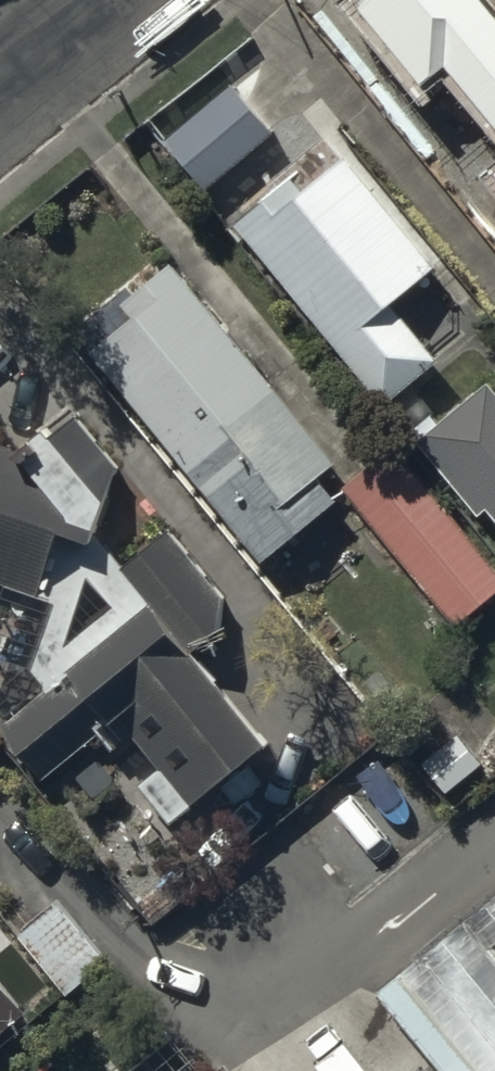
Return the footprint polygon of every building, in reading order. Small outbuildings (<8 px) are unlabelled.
[(480,0),(476,0),(382,78),(494,213),(494,18),(480,0)] [(270,133),(230,84),(164,138),(203,187),(270,133)] [(287,171),(230,217),(380,402),(436,357),(389,300),(435,263),(342,149),(298,184),(287,171)] [(125,283),(70,328),(258,558),(336,495),(317,473),(333,460),(168,259),(131,289),(125,283)] [(485,380),(414,440),(477,515),(484,509),(494,522),(494,392),(485,380)] [(181,639),(230,601),(170,524),(124,560),(95,524),(113,463),(74,403),(9,446),(0,443),(0,582),(2,582),(0,587),(0,724),(42,778),(100,732),(113,748),(133,733),(158,765),(137,782),(167,820),(263,745),(181,639)] [(341,485),(454,624),(494,590),(494,570),(392,443),(341,485)] [(367,723),(271,804),(350,897),(446,816),(367,723)] [(364,991),(431,1070),(494,1070),(494,883),(364,991)] [(110,963),(55,900),(19,932),(73,995),(110,963)]
